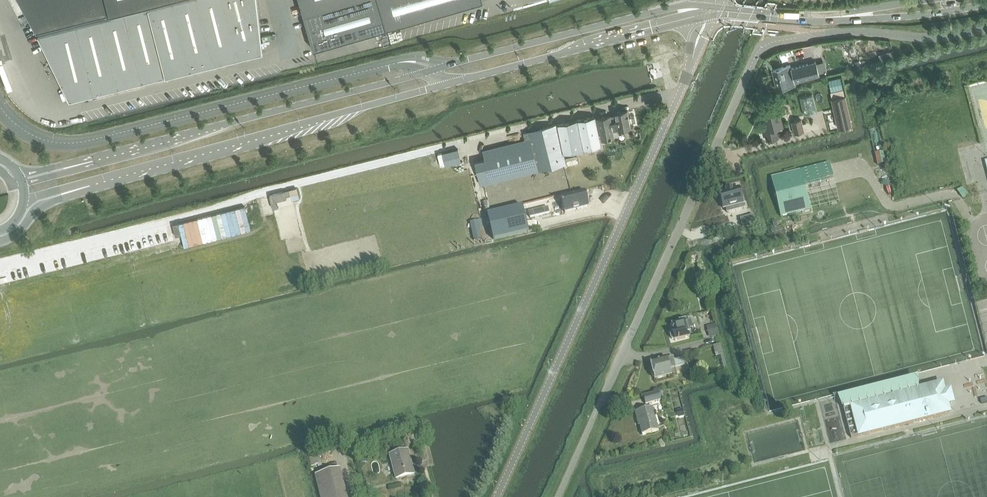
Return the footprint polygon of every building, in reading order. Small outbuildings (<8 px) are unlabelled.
[(38,33),(111,15),(160,3),(171,0),(20,0),(38,33)] [(212,64),(196,0),(181,0),(172,2),(189,70),(206,66),(212,64)] [(212,64),(235,59),(220,0),(196,0),(212,64)] [(235,59),(263,52),(257,0),(220,0),(235,59)] [(313,50),(483,1),(482,0),(299,0),(313,50)] [(166,76),(189,70),(172,2),(149,8),(166,76)] [(149,8),(126,14),(144,82),(166,76),(149,8)] [(144,82),(126,14),(103,20),(116,71),(121,88),(123,87),(125,87),(130,86),(130,85),(131,85),(144,82)] [(103,20),(80,26),(98,94),(104,92),(112,90),(118,89),(121,88),(116,71),(103,20)] [(70,101),(98,94),(80,26),(39,36),(70,101)] [(893,51),(886,53),(888,59),(895,57),(893,51)] [(795,81),(819,75),(819,73),(828,71),(825,61),(816,64),(816,61),(791,68),(790,65),(776,69),(772,70),(778,90),(782,88),(795,85),(795,81)] [(800,98),(804,115),(817,112),(812,95),(800,98)] [(832,99),(831,99),(838,128),(852,125),(845,96),(832,99)] [(777,128),(783,126),(778,104),(761,108),(763,116),(765,116),(768,129),(767,129),(767,130),(765,130),(767,140),(779,138),(777,128)] [(614,136),(613,131),(619,130),(631,127),(628,110),(615,112),(616,115),(610,116),(610,115),(597,118),(602,138),(614,136)] [(521,175),(533,172),(566,163),(564,153),(583,149),(601,145),(595,116),(577,120),(558,124),(523,133),(525,140),(483,151),(485,160),(475,162),(480,185),(521,175)] [(796,134),(805,132),(802,121),(793,123),(796,134)] [(830,164),(771,178),(781,217),(810,210),(804,185),(833,178),(830,164)] [(726,189),(719,191),(723,208),(725,208),(727,212),(744,208),(738,186),(731,188),(731,187),(725,189),(726,189)] [(585,192),(562,198),(566,213),(568,213),(570,212),(589,208),(589,207),(585,192)] [(522,207),(488,215),(494,240),(528,232),(522,207)] [(474,221),(473,216),(468,217),(474,241),(482,240),(478,221),(474,221)] [(752,216),(740,219),(742,227),(755,224),(752,216)] [(705,290),(698,292),(700,300),(707,298),(705,290)] [(690,321),(686,322),(685,320),(679,321),(679,324),(672,326),(673,332),(672,332),(672,333),(670,336),(671,340),(674,341),(675,340),(675,341),(690,338),(688,332),(691,331),(690,329),(692,328),(690,321)] [(710,337),(718,335),(716,325),(708,327),(710,337)] [(713,346),(716,357),(723,355),(721,345),(713,346)] [(667,359),(650,363),(653,374),(652,375),(653,378),(654,379),(655,380),(672,376),(670,370),(676,368),(676,367),(685,365),(683,358),(674,360),(674,358),(667,359)] [(916,381),(837,401),(844,410),(916,391),(916,381)] [(942,384),(918,390),(916,391),(844,410),(851,438),(950,413),(947,405),(950,400),(949,396),(944,392),(942,384)] [(646,405),(662,401),(660,392),(643,396),(646,405)] [(643,435),(660,431),(654,408),(636,412),(638,422),(639,422),(642,435),(643,435)] [(398,480),(415,475),(408,451),(391,456),(398,480)] [(309,456),(311,467),(322,465),(320,454),(309,456)] [(341,470),(316,477),(321,496),(348,496),(341,470)]
